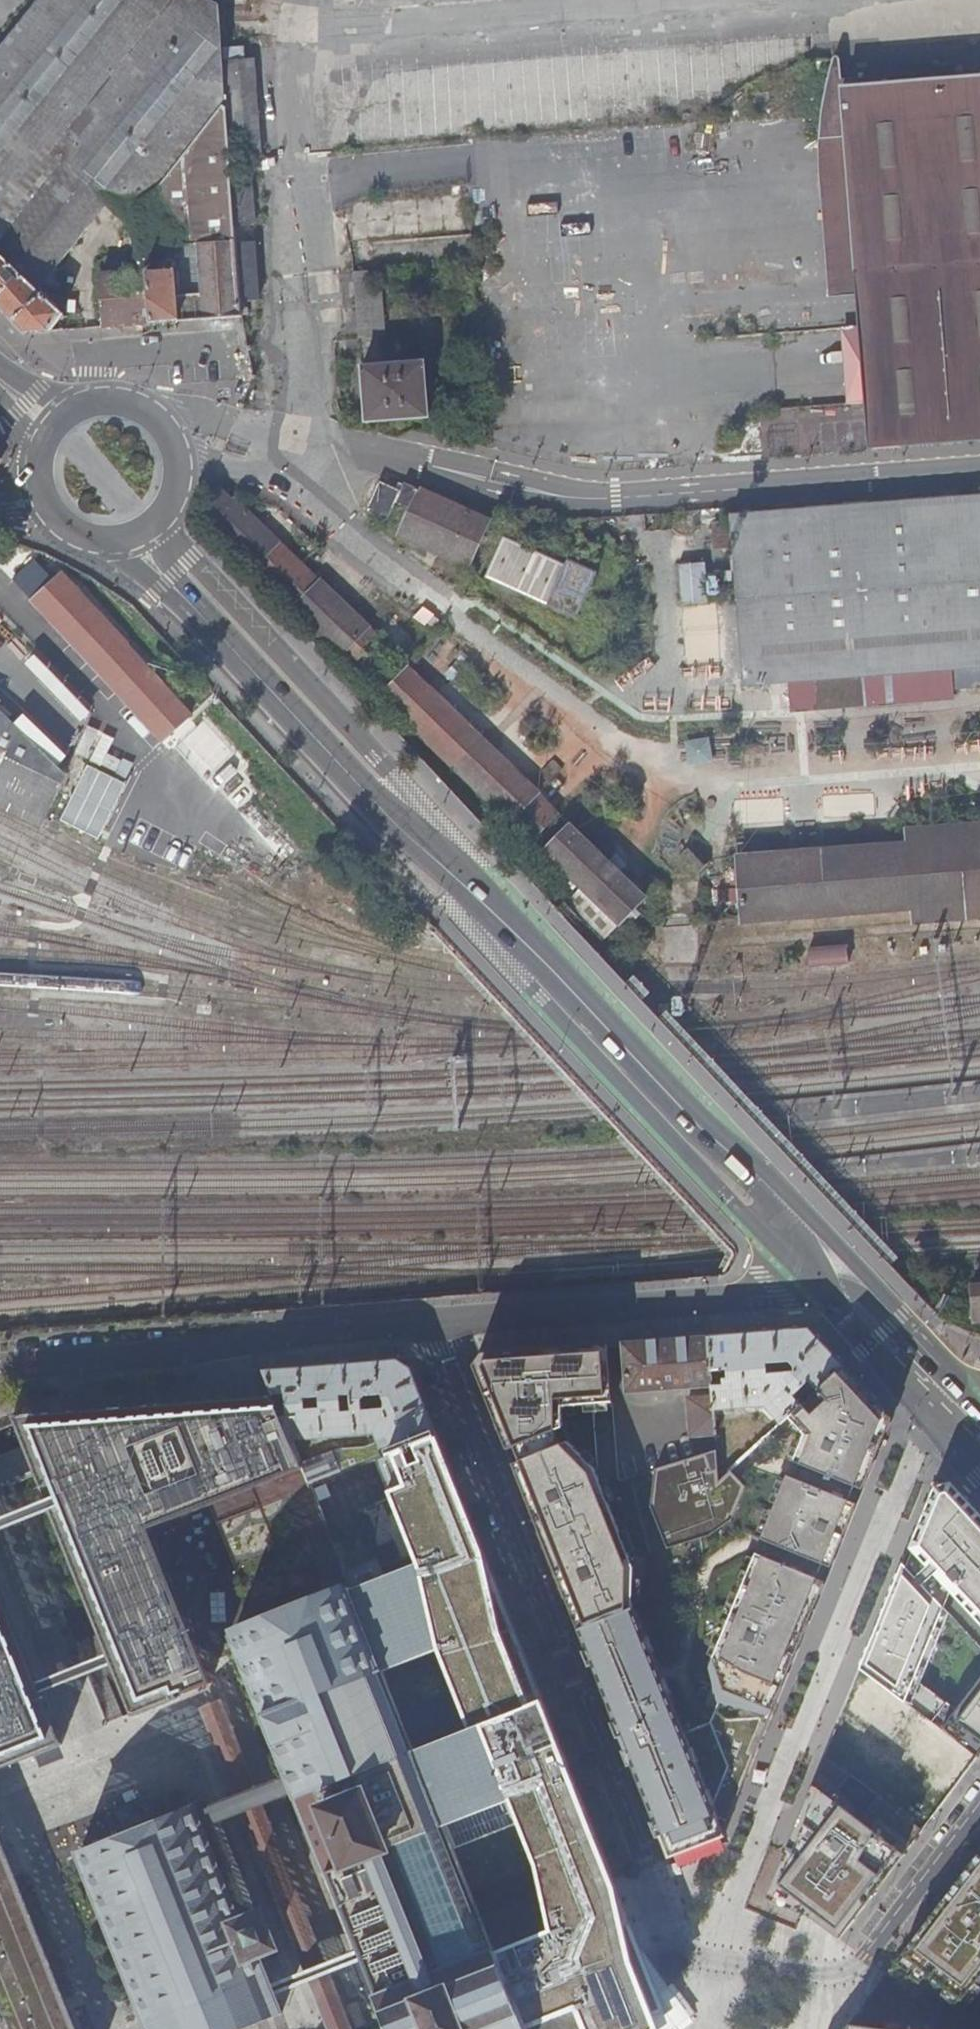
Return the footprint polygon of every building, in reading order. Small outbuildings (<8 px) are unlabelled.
[(53,158),(111,203),(136,223),(143,215),(228,106),(220,8),(205,0),(42,0),(0,53),(0,224),(53,158)] [(243,50),(228,52),(229,64),(226,64),(234,160),(262,159),(255,61),(244,62),(243,50)] [(869,402),(873,449),(979,440),(979,84),(977,77),(951,73),(909,69),(879,70),(853,72),(851,76),(842,78),(840,61),(835,55),(828,66),(823,88),(820,119),(817,140),(845,138),(860,300),(862,325),(869,402)] [(143,215),(147,265),(165,263),(176,263),(175,250),(199,248),(238,245),(236,227),(233,176),(228,106),(143,215)] [(845,138),(817,140),(828,302),(860,300),(845,138)] [(40,295),(111,203),(53,158),(0,224),(0,257),(18,274),(25,281),(40,295)] [(233,176),(236,227),(255,225),(251,176),(233,176)] [(185,323),(244,318),(238,245),(199,248),(203,297),(186,299),(187,311),(185,323)] [(238,245),(244,318),(249,317),(247,302),(259,301),(253,245),(238,245)] [(183,262),(186,299),(203,297),(199,248),(175,250),(176,263),(183,262)] [(50,334),(64,317),(40,295),(25,281),(21,285),(13,279),(18,274),(0,257),(0,308),(26,336),(50,334)] [(148,276),(153,326),(185,323),(187,311),(186,299),(179,299),(176,268),(171,268),(171,274),(166,274),(165,263),(147,265),(148,276)] [(171,268),(176,268),(176,263),(165,263),(166,274),(171,274),(171,268)] [(21,285),(25,281),(18,274),(13,279),(21,285)] [(103,280),(107,329),(153,326),(148,276),(103,280)] [(850,403),(869,402),(862,325),(843,327),(843,333),(850,403)] [(809,342),(842,338),(840,327),(807,331),(809,342)] [(424,365),(362,369),(365,426),(429,421),(424,365)] [(402,494),(380,484),(371,504),(368,512),(389,522),(399,503),(402,494)] [(413,509),(421,493),(406,486),(399,503),(413,509)] [(490,523),(421,493),(413,509),(401,539),(471,569),(490,523)] [(736,515),(750,687),(979,669),(979,494),(736,515)] [(224,496),(202,519),(296,610),(295,613),(374,688),(386,676),(384,673),(391,664),(372,646),(380,638),(310,571),(237,502),(232,504),(224,496)] [(600,577),(546,553),(544,557),(507,541),(491,577),(583,618),(600,577)] [(51,568),(23,596),(162,743),(190,714),(61,578),(49,589),(43,583),(54,571),(51,568)] [(422,606),(407,629),(418,636),(433,614),(422,606)] [(412,669),(384,697),(532,842),(542,832),(550,841),(568,822),(412,669)] [(205,765),(227,744),(202,719),(181,739),(205,765)] [(36,835),(62,785),(0,723),(0,817),(36,835)] [(688,738),(687,763),(712,763),(713,739),(688,738)] [(87,764),(61,822),(100,838),(125,780),(87,764)] [(908,845),(979,839),(979,821),(907,827),(908,845)] [(582,887),(621,924),(646,898),(622,875),(611,864),(572,827),(547,854),(582,887)] [(979,903),(979,839),(908,845),(913,909),(979,903)] [(749,922),(913,909),(908,845),(831,852),(831,850),(801,852),(801,855),(744,859),(749,922)] [(611,864),(622,875),(629,868),(617,857),(611,864)] [(605,940),(621,924),(582,887),(568,903),(605,940)] [(913,909),(915,925),(979,920),(979,903),(913,909)] [(812,966),(851,961),(849,944),(809,949),(812,966)] [(971,1287),(973,1310),(979,1310),(979,1287),(971,1287)] [(779,1333),(821,1343),(812,1333),(809,1336),(807,1334),(811,1331),(779,1333)] [(789,1420),(845,1368),(821,1343),(779,1333),(748,1336),(710,1338),(712,1373),(724,1372),(729,1371),(730,1381),(725,1382),(725,1388),(714,1389),(714,1399),(715,1413),(766,1409),(781,1427),(789,1420)] [(660,1342),(624,1345),(628,1395),(714,1389),(712,1373),(710,1338),(660,1342)] [(614,1403),(611,1346),(547,1350),(483,1354),(476,1367),(487,1397),(508,1450),(564,1428),(564,1406),(614,1403)] [(314,1367),(266,1371),(276,1396),(277,1397),(295,1442),(378,1435),(379,1440),(364,1445),(339,1447),(302,1461),(308,1477),(311,1484),(384,1456),(385,1458),(391,1456),(438,1437),(412,1368),(398,1361),(314,1367)] [(805,1437),(795,1462),(864,1491),(878,1456),(893,1420),(845,1368),(789,1420),(805,1437)] [(712,1373),(714,1389),(725,1388),(725,1382),(724,1372),(712,1373)] [(197,1696),(217,1688),(182,1600),(156,1535),(308,1477),(302,1461),(295,1442),(277,1397),(60,1417),(17,1420),(22,1433),(33,1460),(29,1463),(28,1466),(29,1470),(30,1473),(32,1475),(36,1475),(39,1475),(52,1508),(56,1520),(112,1659),(117,1672),(136,1722),(182,1704),(180,1700),(188,1697),(189,1699),(197,1696)] [(717,1436),(715,1413),(714,1399),(690,1401),(692,1438),(717,1436)] [(564,1428),(508,1450),(514,1465),(570,1443),(564,1428)] [(438,1437),(391,1456),(403,1485),(384,1493),(415,1569),(353,1594),(385,1672),(438,1651),(464,1716),(410,1737),(526,2028),(658,2028),(654,2018),(665,2014),(649,1974),(639,1948),(615,1887),(613,1880),(551,1723),(501,1597),(465,1505),(460,1492),(438,1437)] [(570,1443),(514,1465),(544,1540),(580,1633),(636,1612),(634,1605),(635,1567),(597,1469),(570,1443)] [(716,1454),(655,1473),(649,1511),(666,1552),(709,1540),(732,1523),(745,1489),(730,1474),(718,1486),(716,1454)] [(795,1462),(789,1477),(858,1505),(860,1498),(864,1491),(795,1462)] [(789,1477),(763,1540),(832,1568),(858,1505),(789,1477)] [(952,1484),(936,1488),(861,1671),(876,1680),(885,1687),(913,1709),(942,1731),(977,1758),(979,1755),(979,1681),(956,1712),(915,1680),(954,1595),(979,1625),(979,1514),(952,1484)] [(0,1528),(0,1542),(56,1520),(52,1508),(0,1528)] [(826,1583),(832,1568),(763,1540),(757,1554),(826,1583)] [(684,1733),(723,1833),(758,1747),(826,1583),(757,1554),(714,1659),(725,1691),(711,1723),(684,1733)] [(63,1748),(45,1701),(40,1687),(0,1584),(0,1772),(63,1748)] [(353,1594),(236,1640),(293,1783),(298,1794),(361,1954),(365,1966),(390,2028),(526,2028),(410,1737),(385,1672),(353,1594)] [(684,1733),(636,1612),(580,1633),(586,1649),(650,1812),(669,1859),(725,1837),(723,1833),(684,1733)] [(40,1659),(47,1678),(77,1666),(70,1647),(40,1659)] [(112,1659),(40,1687),(45,1701),(117,1672),(112,1659)] [(888,1741),(913,1709),(885,1687),(877,1696),(870,1691),(858,1703),(866,1710),(859,1719),(888,1741)] [(217,1688),(197,1696),(328,2028),(354,2028),(217,1688)] [(893,1808),(922,1831),(938,1810),(952,1791),(916,1763),(907,1756),(896,1747),(888,1741),(859,1719),(847,1710),(812,1746),(825,1756),(834,1764),(857,1740),(876,1754),(878,1757),(904,1777),(901,1780),(895,1775),(887,1785),(902,1797),(893,1808)] [(916,1763),(952,1791),(964,1775),(977,1758),(942,1731),(916,1763)] [(896,1747),(907,1756),(911,1751),(899,1742),(896,1747)] [(834,1764),(825,1756),(766,1901),(812,1918),(839,1938),(922,1831),(893,1808),(834,1764)] [(293,1783),(202,1819),(207,1832),(298,1794),(293,1783)] [(150,2028),(250,2028),(284,2016),(280,2006),(278,2000),(273,1988),(270,1980),(260,1953),(265,1950),(266,1953),(278,1948),(265,1917),(244,1925),(207,1832),(202,1819),(197,1809),(81,1855),(149,2027),(150,2028)] [(2,2023),(0,2024),(0,2028),(78,2028),(14,1869),(17,1868),(19,1865),(19,1862),(19,1860),(17,1857),(14,1855),(10,1855),(9,1855),(0,1833),(0,2017),(2,2023)] [(889,1974),(963,1999),(979,1977),(979,1855),(889,1974)] [(361,1954),(273,1988),(278,2000),(365,1966),(361,1954)]
